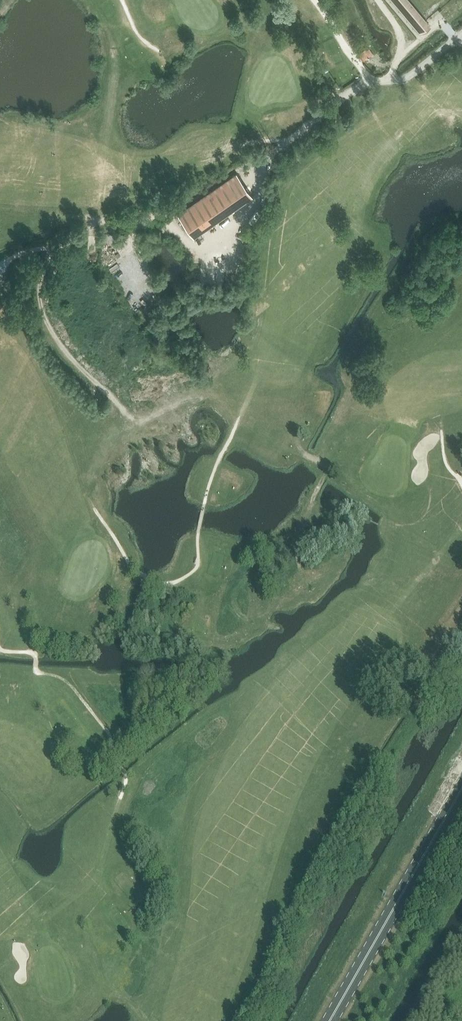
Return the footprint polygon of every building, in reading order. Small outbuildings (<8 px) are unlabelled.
[(420,37),(433,27),(427,19),(411,0),(390,0),(420,37)] [(191,234),(251,193),(237,173),(177,214),(191,234)] [(148,257),(140,247),(127,257),(134,267),(148,257)]
